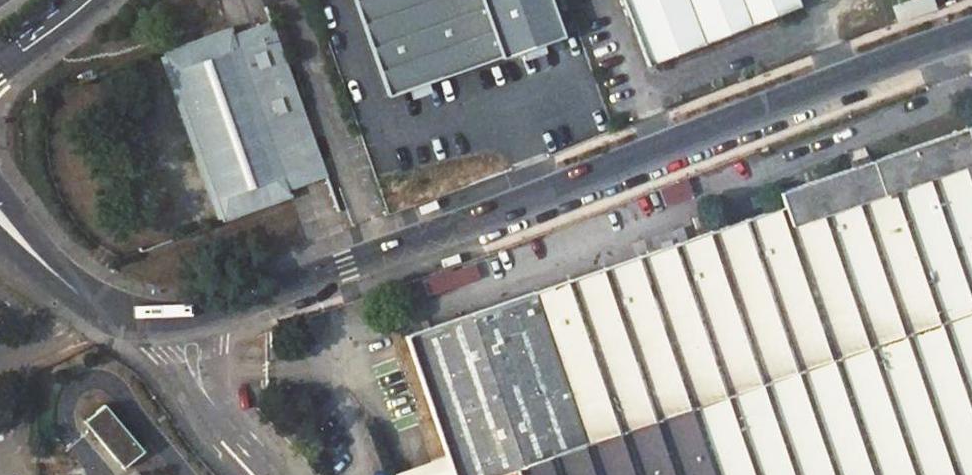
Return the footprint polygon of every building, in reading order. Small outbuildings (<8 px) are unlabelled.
[(395,93),(560,34),(547,0),(360,0),(395,93)] [(647,65),(792,13),(787,0),(625,0),(647,65)] [(933,11),(929,0),(922,0),(911,4),(897,9),(901,22),(933,11)] [(324,160),(271,20),(233,33),(231,26),(162,52),(226,221),(294,195),(286,174),(324,160)] [(404,344),(446,465),(449,474),(971,474),(971,130),(863,168),(858,152),(839,159),(844,175),(773,199),(778,213),(404,344)] [(102,408),(83,425),(123,470),(141,453),(102,408)] [(446,465),(417,474),(449,474),(446,465)]
